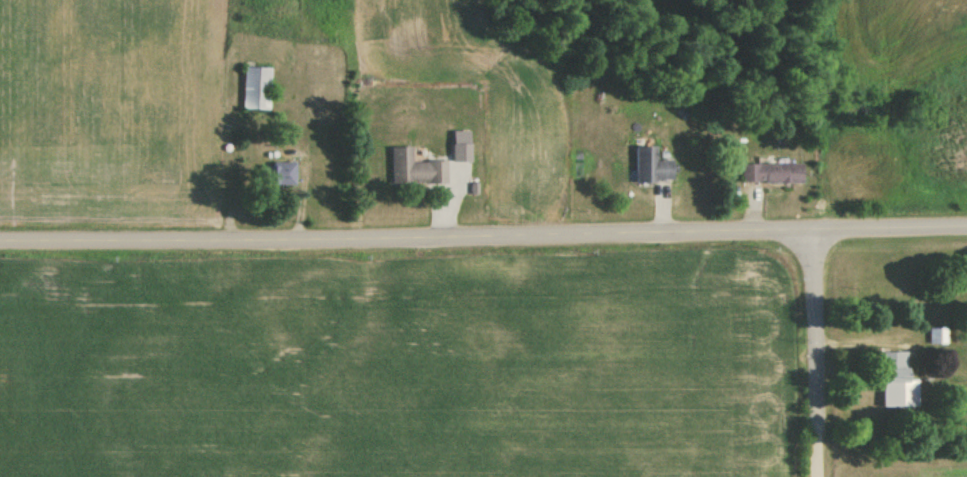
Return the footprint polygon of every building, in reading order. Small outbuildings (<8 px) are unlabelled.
[(269,68),(242,68),(242,110),(269,110),(269,68)] [(470,163),(470,144),(453,144),(453,163),(470,163)] [(446,185),(446,161),(411,162),(410,148),(390,148),(391,186),(446,185)] [(653,148),(634,148),(634,183),(670,183),(670,160),(654,161),(653,148)] [(293,187),(293,163),(263,163),(263,187),(293,187)] [(739,165),(739,185),(799,185),(799,165),(739,165)] [(930,344),(946,344),(946,330),(930,330),(930,344)] [(915,381),(903,381),(903,353),(878,353),(878,408),(915,408),(915,381)]
